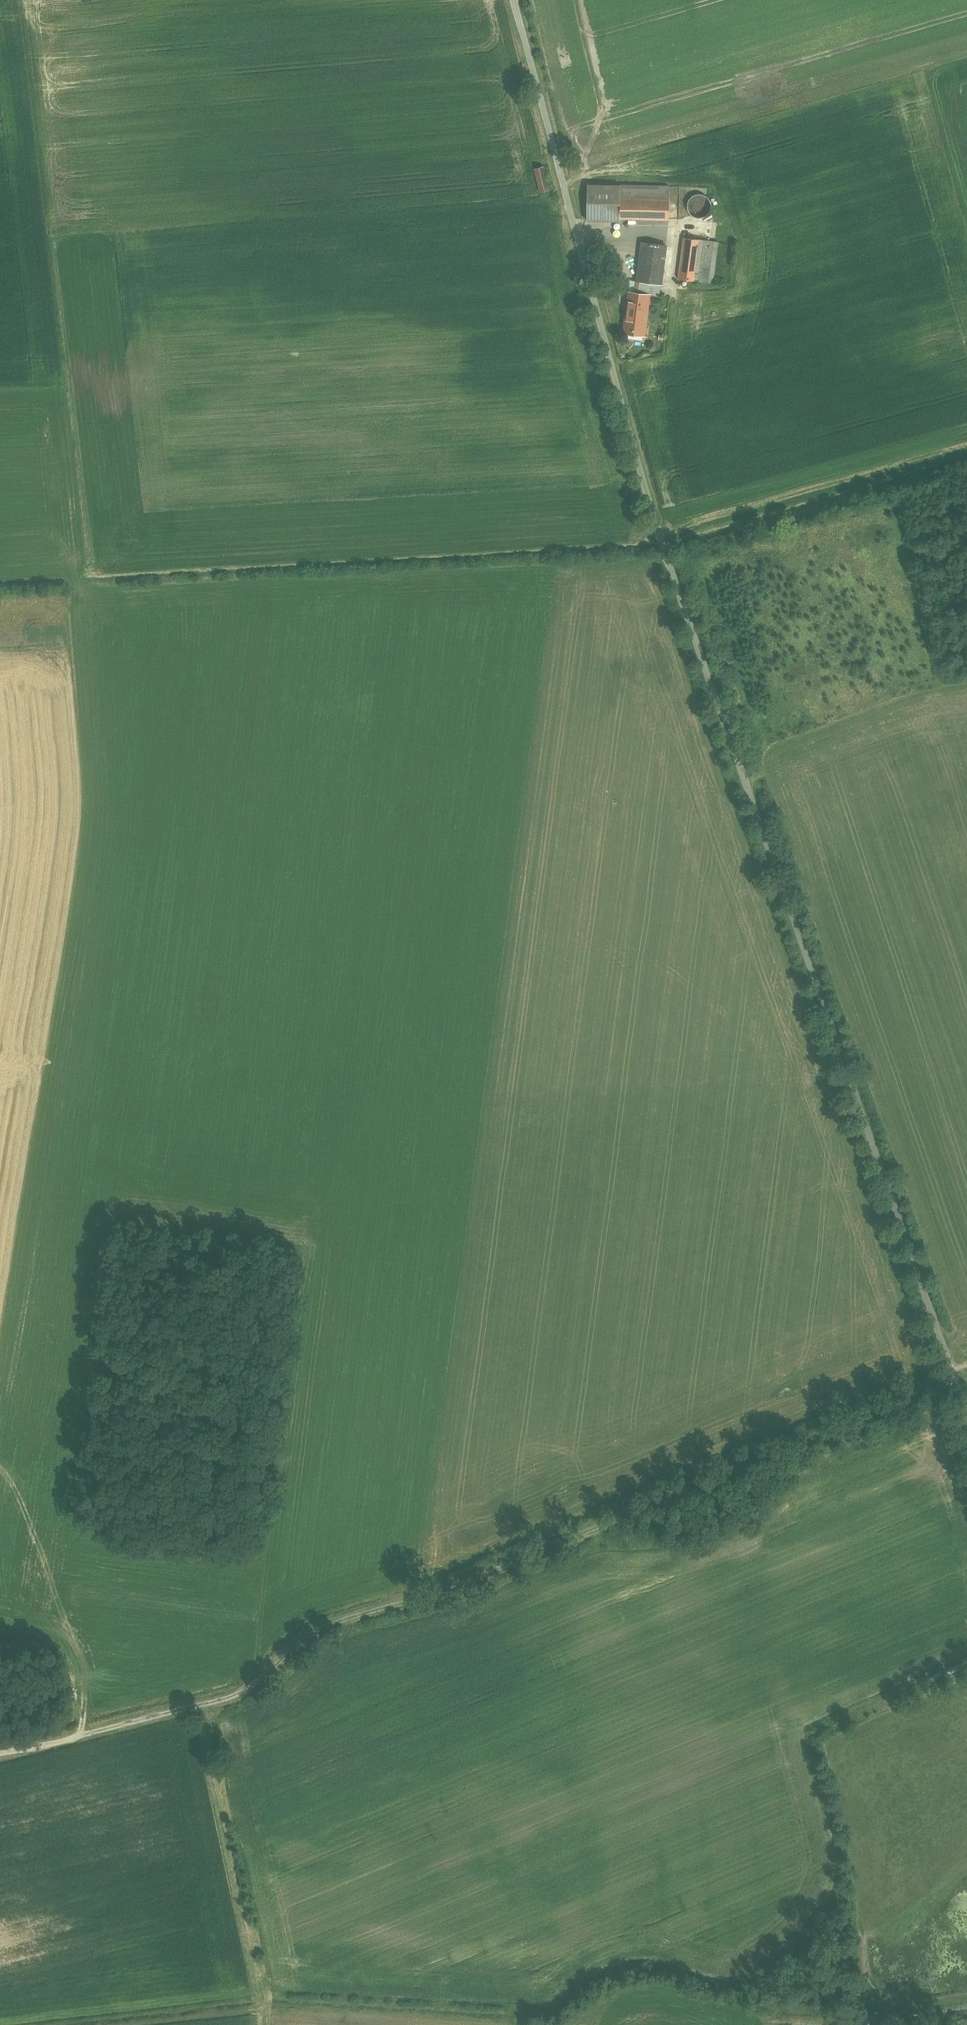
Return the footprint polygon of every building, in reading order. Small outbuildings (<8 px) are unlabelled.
[(537,190),(546,190),(544,165),(535,165),(537,190)] [(667,184),(583,184),(582,219),(667,220),(667,214),(667,184)] [(714,242),(680,237),(674,280),(708,285),(714,242)] [(663,245),(638,242),(631,293),(627,293),(622,335),(639,338),(645,296),(656,297),(663,245)]
